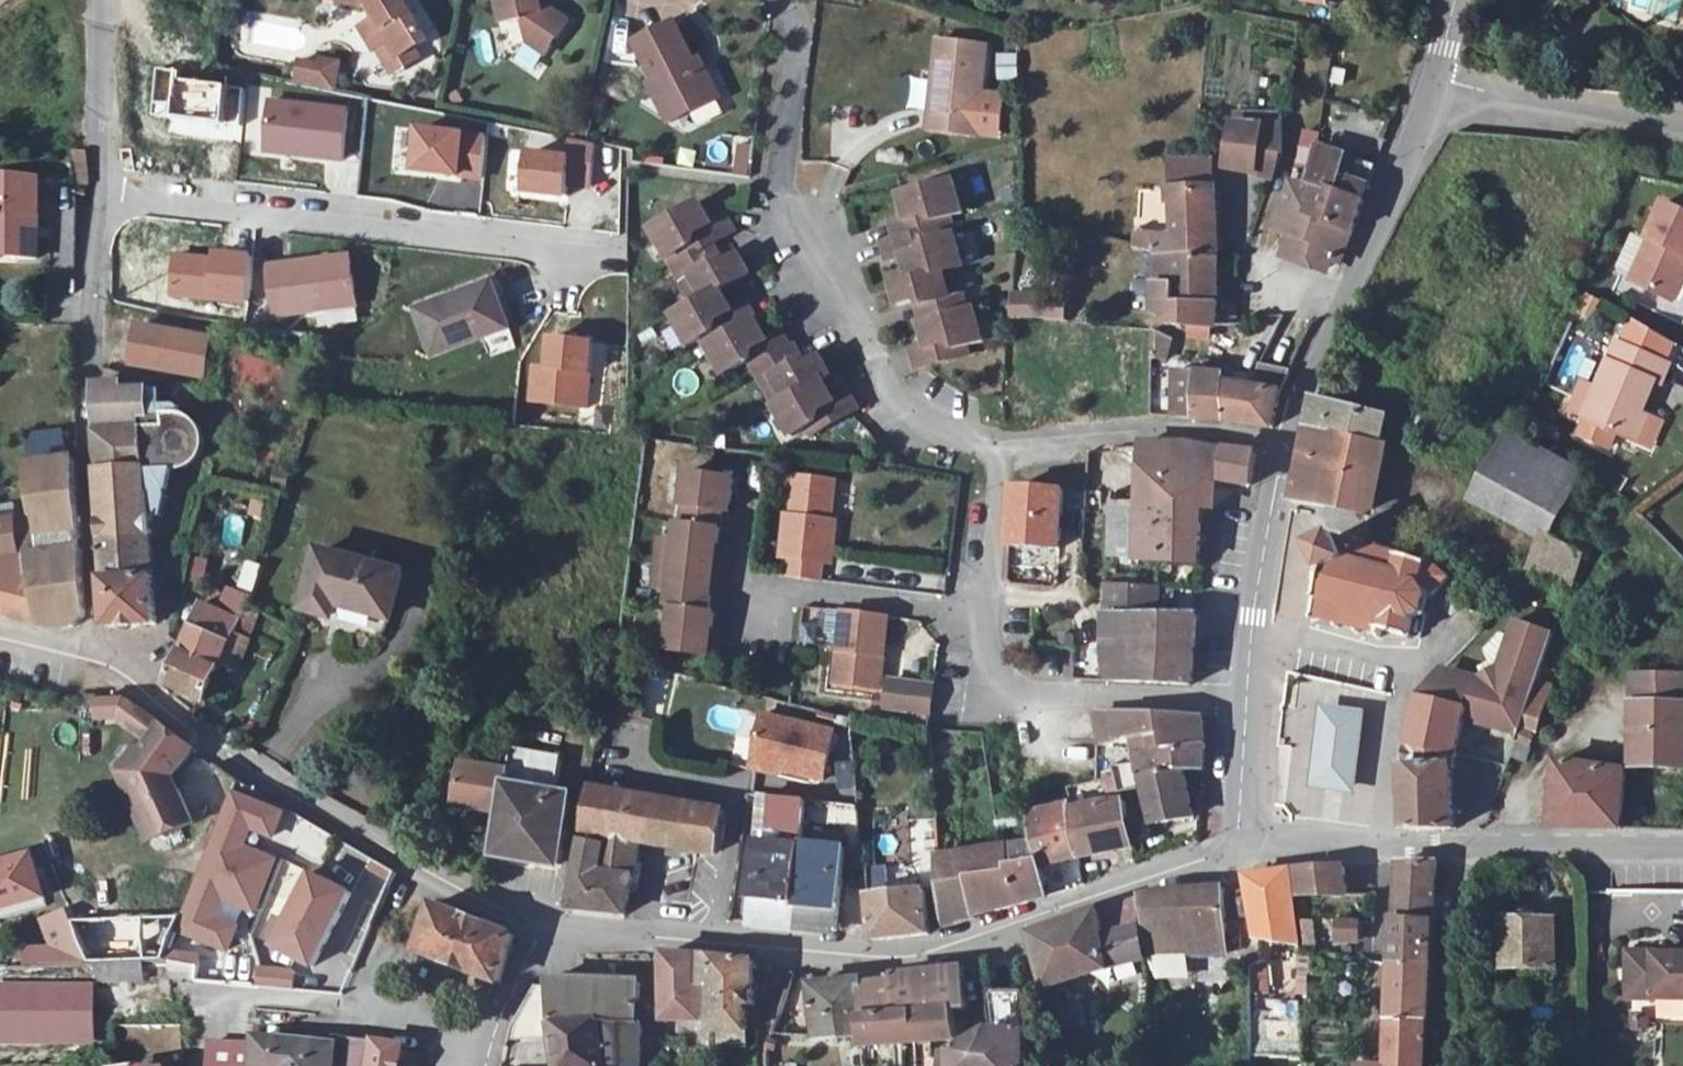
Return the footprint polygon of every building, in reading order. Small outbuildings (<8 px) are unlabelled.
[(413,0),(353,0),(374,6),(382,1),(389,14),(372,24),(384,47),(398,39),(408,56),(422,49),(436,41),(413,0)] [(548,1),(540,2),(540,0),(497,0),(500,21),(519,18),(522,40),(544,37),(563,13),(548,1)] [(1682,0),(1630,0),(1628,13),(1677,23),(1682,0)] [(680,99),(699,112),(727,97),(711,68),(706,71),(680,23),(642,44),(663,83),(659,86),(669,105),(680,99)] [(984,133),(992,43),(939,38),(933,129),(984,133)] [(408,56),(398,39),(384,47),(399,74),(427,58),(422,49),(408,56)] [(518,62),(534,70),(542,52),(526,45),(518,62)] [(1016,78),(1015,54),(996,55),(997,80),(1016,78)] [(328,57),(327,63),(323,84),(339,88),(345,60),(328,57)] [(327,63),(304,58),(300,80),(323,84),(327,63)] [(354,109),(275,99),(268,154),(347,164),(354,109)] [(680,99),(669,105),(679,123),(699,112),(680,99)] [(462,130),(414,121),(408,156),(456,165),(462,130)] [(1266,155),(1287,154),(1286,125),(1242,125),(1233,167),(1261,173),(1266,155)] [(736,140),(732,173),(749,175),(753,142),(736,140)] [(592,181),(590,144),(569,145),(571,181),(592,181)] [(568,148),(522,146),(520,188),(566,191),(568,148)] [(1346,253),(1356,227),(1371,185),(1380,164),(1319,146),(1312,188),(1292,190),(1273,227),(1288,232),(1279,254),(1320,271),(1346,253)] [(0,179),(0,261),(29,262),(43,263),(44,236),(47,182),(0,179)] [(965,221),(954,182),(901,196),(905,204),(899,217),(893,218),(898,240),(887,242),(892,258),(906,255),(912,278),(897,282),(903,306),(924,301),(933,308),(936,319),(927,320),(934,348),(918,352),(923,370),(971,356),(969,349),(999,340),(984,289),(955,297),(935,230),(965,221)] [(1223,237),(1218,194),(1174,192),(1174,200),(1164,201),(1162,233),(1161,255),(1159,284),(1157,320),(1220,321),(1221,305),(1223,260),(1223,237)] [(1672,294),(1682,269),(1682,203),(1669,197),(1652,234),(1643,230),(1625,272),(1672,294)] [(712,224),(700,206),(652,233),(668,261),(688,251),(692,257),(672,267),(694,306),(674,318),(695,357),(706,353),(718,377),(731,371),(766,432),(794,420),(802,435),(820,426),(823,429),(867,405),(871,403),(862,387),(846,395),(834,374),(843,370),(834,352),(816,361),(803,359),(789,335),(777,340),(758,304),(741,313),(727,290),(756,274),(746,256),(727,265),(715,260),(710,246),(736,232),(727,216),(712,224)] [(246,301),(249,248),(211,245),(210,253),(176,248),(170,283),(208,291),(207,299),(246,301)] [(360,307),(351,250),(267,264),(277,321),(360,307)] [(1672,294),(1682,298),(1682,296),(1682,269),(1672,294)] [(517,328),(502,282),(426,307),(441,353),(517,328)] [(1007,319),(1062,319),(1062,297),(1007,296),(1007,319)] [(218,337),(146,324),(139,363),(212,376),(218,337)] [(548,326),(542,361),(536,360),(530,398),(590,407),(595,369),(589,368),(594,333),(548,326)] [(1150,357),(1166,361),(1173,336),(1157,332),(1150,357)] [(1589,423),(1634,439),(1646,409),(1653,386),(1662,388),(1671,362),(1619,342),(1589,423)] [(1216,413),(1260,420),(1265,387),(1223,379),(1216,413)] [(112,433),(106,433),(117,626),(163,625),(157,535),(164,535),(163,517),(157,516),(155,471),(195,466),(203,460),(211,449),(210,433),(207,426),(199,418),(190,414),(163,415),(159,389),(131,390),(132,382),(107,386),(112,433)] [(1318,392),(1306,449),(1296,492),(1328,499),(1329,497),(1369,506),(1376,472),(1378,461),(1388,414),(1328,396),(1332,388),(1320,385),(1318,392)] [(1657,413),(1646,409),(1634,439),(1646,443),(1657,413)] [(1548,535),(1582,467),(1499,425),(1461,500),(1536,538),(1519,571),(1565,594),(1586,554),(1548,535)] [(1262,454),(1172,441),(1131,443),(1130,496),(1130,503),(1102,499),(1101,511),(1100,550),(1128,553),(1188,560),(1189,482),(1212,478),(1257,486),(1262,454)] [(821,576),(828,517),(819,515),(820,507),(824,508),(829,476),(791,471),(785,511),(790,511),(785,551),(794,552),(792,572),(821,576)] [(726,503),(730,478),(686,472),(682,506),(684,506),(682,524),(677,523),(674,540),(657,538),(651,586),(668,589),(665,605),(671,606),(668,622),(652,620),(649,647),(714,656),(716,638),(706,636),(707,630),(710,612),(704,611),(706,596),(708,587),(718,589),(723,554),(712,552),(713,546),(718,511),(720,502),(726,503)] [(1062,515),(1062,492),(1016,486),(1012,546),(1060,551),(1062,515)] [(720,502),(718,511),(724,512),(726,503),(720,502)] [(84,544),(80,514),(0,521),(0,613),(41,621),(65,625),(93,620),(84,544)] [(1348,541),(1345,535),(1322,544),(1332,570),(1326,593),(1321,592),(1319,600),(1324,601),(1321,613),(1318,612),(1317,615),(1320,616),(1319,619),(1322,619),(1323,617),(1344,622),(1342,627),(1348,629),(1349,624),(1362,627),(1361,632),(1366,634),(1368,629),(1381,632),(1380,637),(1385,639),(1388,628),(1412,634),(1418,641),(1422,637),(1418,633),(1421,619),(1425,615),(1429,618),(1433,614),(1429,611),(1433,597),(1441,594),(1454,580),(1438,565),(1440,560),(1434,558),(1433,564),(1412,558),(1413,553),(1408,551),(1407,557),(1391,552),(1392,547),(1387,546),(1385,551),(1369,547),(1371,541),(1366,540),(1364,545),(1348,541)] [(413,571),(327,549),(312,606),(341,613),(344,601),(401,615),(413,571)] [(179,644),(163,677),(200,696),(214,665),(217,657),(233,665),(255,619),(251,617),(252,613),(238,607),(241,599),(256,561),(246,557),(227,603),(221,600),(218,605),(200,597),(179,644)] [(1142,581),(1115,582),(1113,614),(1164,616),(1164,584),(1142,581)] [(718,589),(708,587),(706,596),(716,597),(718,589)] [(890,619),(848,614),(840,684),(881,690),(885,657),(880,656),(881,648),(887,649),(890,619)] [(1164,616),(1113,614),(1113,636),(1116,636),(1124,677),(1199,681),(1202,617),(1164,616)] [(1489,677),(1488,681),(1461,674),(1460,679),(1439,673),(1436,678),(1426,692),(1421,728),(1414,734),(1413,758),(1417,763),(1417,819),(1463,820),(1463,762),(1465,761),(1467,748),(1462,747),(1471,712),(1484,715),(1482,720),(1527,732),(1532,719),(1540,696),(1548,675),(1563,634),(1525,621),(1514,654),(1518,655),(1513,669),(1509,667),(1489,677)] [(707,630),(706,636),(716,638),(717,632),(707,630)] [(1682,702),(1682,674),(1644,673),(1643,700),(1682,702)] [(651,674),(645,709),(663,712),(669,677),(651,674)] [(1548,675),(1532,719),(1520,754),(1532,757),(1539,738),(1544,740),(1547,723),(1544,722),(1559,678),(1548,675)] [(927,712),(931,685),(887,679),(884,705),(927,712)] [(95,722),(125,720),(137,704),(125,694),(92,698),(95,722)] [(85,696),(69,696),(70,707),(86,706),(85,696)] [(1643,700),(1639,765),(1639,781),(1654,783),(1657,764),(1682,764),(1682,702),(1643,700)] [(168,727),(137,704),(125,720),(147,738),(137,752),(146,758),(168,727)] [(1350,791),(1360,714),(1322,709),(1312,786),(1350,791)] [(1183,747),(1201,745),(1201,725),(1167,722),(1164,711),(1119,719),(1122,743),(1112,745),(1114,754),(1117,763),(1120,763),(1121,767),(1126,767),(1143,761),(1147,779),(1141,781),(1143,788),(1139,789),(1142,799),(1191,789),(1183,747)] [(839,731),(767,714),(756,762),(782,768),(827,779),(839,731)] [(146,758),(132,779),(145,789),(159,800),(175,779),(173,774),(192,746),(168,727),(146,758)] [(1564,758),(1560,823),(1626,825),(1628,769),(1564,758)] [(544,830),(554,772),(480,761),(473,801),(490,805),(486,821),(498,825),(501,814),(515,816),(507,860),(564,868),(569,836),(544,830)] [(782,768),(756,762),(754,767),(781,774),(782,768)] [(145,789),(132,779),(158,834),(193,818),(175,779),(159,800),(145,789)] [(597,785),(576,906),(631,913),(643,842),(701,851),(717,853),(728,807),(597,785)] [(232,786),(175,924),(228,946),(239,920),(216,911),(223,894),(254,906),(276,854),(245,841),(252,824),(275,833),(285,808),(232,786)] [(1067,809),(1066,802),(1025,812),(1029,840),(935,852),(941,919),(969,917),(968,912),(1010,903),(1038,895),(1033,866),(1076,858),(1126,847),(1119,801),(1067,809)] [(810,846),(813,807),(772,803),(762,925),(852,932),(857,849),(810,846)] [(351,892),(371,856),(347,841),(326,878),(351,892)] [(368,864),(389,876),(391,868),(372,857),(368,864)] [(38,858),(0,866),(0,908),(47,897),(38,858)] [(1375,895),(1375,863),(1301,869),(1302,894),(1375,895)] [(1443,868),(1403,869),(1402,903),(1400,926),(1397,970),(1395,1005),(1393,1029),(1390,1065),(1427,1065),(1430,1029),(1432,1005),(1435,972),(1438,930),(1440,904),(1443,868)] [(1299,943),(1294,870),(1248,873),(1260,938),(1299,943)] [(326,878),(314,872),(275,940),(312,961),(351,892),(326,878)] [(1227,889),(1164,892),(1151,897),(1157,930),(1158,955),(1175,956),(1176,967),(1182,967),(1183,979),(1229,979),(1227,889)] [(881,938),(905,936),(935,934),(931,890),(906,893),(900,893),(878,896),(881,938)] [(1140,902),(1034,941),(1049,992),(1146,963),(1140,902)] [(500,979),(517,932),(436,905),(420,952),(500,979)] [(1523,914),(1514,915),(1513,972),(1565,974),(1565,929),(1547,926),(1547,920),(1523,919),(1523,914)] [(367,924),(370,916),(364,915),(361,923),(367,924)] [(1333,946),(1359,945),(1358,918),(1332,919),(1333,946)] [(1298,920),(1301,946),(1315,945),(1313,919),(1298,920)] [(364,931),(357,928),(354,934),(361,939),(364,931)] [(177,961),(199,964),(200,947),(179,945),(177,961)] [(1653,996),(1682,996),(1682,951),(1634,949),(1634,974),(1653,974),(1653,996)] [(52,951),(52,966),(66,966),(65,951),(52,951)] [(777,969),(705,960),(669,960),(668,1026),(714,1028),(714,1040),(714,1055),(749,1055),(752,1011),(758,1011),(759,989),(772,988),(777,969)] [(969,1012),(965,968),(900,976),(900,986),(880,987),(879,981),(816,986),(820,1040),(868,1038),(869,1047),(958,1042),(957,1025),(962,1024),(961,1019),(955,1019),(955,1013),(969,1012)] [(149,988),(149,969),(108,971),(109,989),(149,988)] [(259,986),(293,989),(295,973),(260,970),(259,986)] [(1653,974),(1634,974),(1633,995),(1653,996),(1653,974)] [(651,1025),(645,1024),(647,980),(555,978),(559,1023),(561,1023),(566,1065),(644,1065),(651,1025)] [(1257,995),(1254,983),(1243,986),(1246,998),(1257,995)] [(0,1039),(40,1039),(39,986),(0,986),(0,1022),(0,1039)] [(1031,1037),(1028,991),(994,995),(999,1036),(961,1058),(961,1065),(1029,1065),(1031,1037)] [(399,1048),(370,1044),(346,1040),(332,1053),(252,1039),(251,1065),(396,1065),(399,1048)] [(760,1056),(752,1053),(750,1062),(757,1064),(760,1056)] [(957,1058),(943,1055),(942,1065),(956,1065),(957,1058)]
